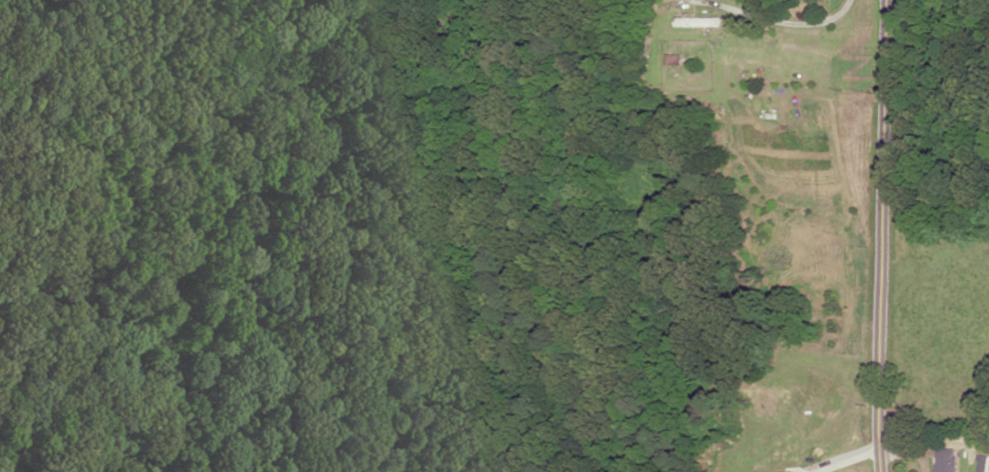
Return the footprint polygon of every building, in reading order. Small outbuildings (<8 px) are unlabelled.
[(677,18),(721,18),(721,27),(677,27),(677,18)] [(669,64),(683,65),(683,55),(669,55),(669,64)] [(936,471),(958,471),(958,450),(936,449),(936,471)] [(988,463),(988,471),(979,471),(981,456),(988,457),(988,463)]
